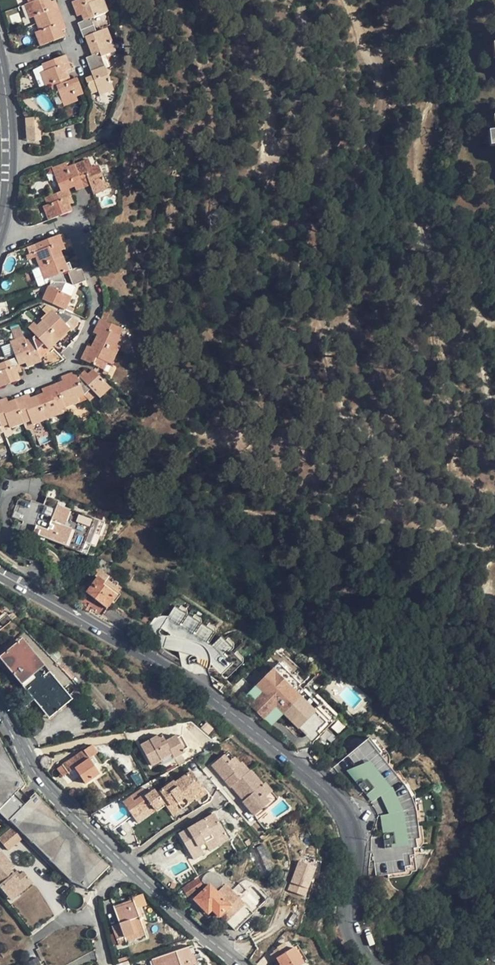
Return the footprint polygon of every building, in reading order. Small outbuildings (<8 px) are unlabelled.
[(37,23),(43,21),(60,14),(55,1),(52,2),(51,0),(37,0),(30,3),(25,5),(31,18),(35,17),(37,23)] [(87,36),(97,33),(91,18),(108,13),(103,0),(78,0),(73,2),(78,16),(82,14),(84,21),(79,23),(83,37),(87,36)] [(66,29),(60,14),(43,21),(37,23),(40,30),(36,32),(41,46),(64,37),(61,31),(66,29)] [(107,29),(97,33),(87,36),(93,55),(87,57),(93,75),(106,70),(102,57),(115,52),(107,29)] [(47,86),(51,85),(69,78),(67,71),(70,70),(71,68),(66,55),(43,64),(44,71),(42,73),(47,86)] [(113,91),(106,70),(93,75),(87,77),(93,93),(99,91),(101,95),(113,91)] [(69,78),(51,85),(53,92),(58,90),(64,105),(77,100),(76,96),(82,94),(77,79),(70,81),(69,78)] [(26,125),(38,124),(38,117),(25,117),(26,125)] [(26,125),(27,140),(39,139),(38,124),(26,125)] [(74,165),(83,188),(90,185),(94,194),(107,189),(98,166),(92,168),(88,159),(74,165)] [(53,169),(61,192),(68,189),(75,186),(77,191),(83,188),(74,165),(67,167),(66,164),(53,169)] [(68,189),(61,192),(45,198),(47,205),(43,207),(49,220),(72,212),(69,205),(73,203),(68,189)] [(35,252),(40,266),(63,257),(60,251),(65,250),(59,236),(37,244),(39,251),(35,252)] [(62,273),(68,272),(63,257),(40,266),(45,280),(49,279),(50,283),(65,282),(62,273)] [(40,267),(34,270),(40,285),(46,282),(40,267)] [(80,267),(68,272),(73,285),(85,281),(80,267)] [(49,314),(43,321),(60,339),(67,347),(72,342),(65,335),(76,325),(70,320),(71,318),(60,313),(57,315),(53,311),(55,306),(65,310),(71,297),(62,292),(65,282),(50,283),(42,300),(48,302),(45,309),(49,314)] [(98,336),(95,342),(117,352),(123,339),(119,337),(123,329),(101,320),(94,334),(98,336)] [(60,339),(43,321),(37,327),(34,323),(29,329),(35,335),(32,338),(40,357),(54,345),(61,352),(67,347),(60,339)] [(11,341),(16,358),(19,365),(25,363),(27,367),(41,362),(40,357),(32,338),(25,341),(24,336),(11,341)] [(111,365),(117,352),(95,342),(92,348),(88,346),(81,360),(104,371),(107,364),(111,365)] [(16,358),(0,364),(0,388),(21,381),(18,374),(21,373),(19,365),(16,358)] [(85,372),(77,378),(85,396),(91,390),(94,393),(99,398),(110,388),(93,370),(87,375),(85,372)] [(85,396),(77,378),(75,372),(61,378),(63,382),(56,385),(65,408),(79,402),(78,398),(85,396)] [(44,394),(37,397),(46,419),(59,414),(58,411),(60,410),(61,415),(67,413),(65,408),(56,385),(42,390),(44,394)] [(85,396),(87,400),(94,393),(91,390),(85,396)] [(33,424),(46,419),(37,397),(30,399),(29,395),(15,400),(24,423),(26,428),(31,426),(29,422),(31,421),(33,424)] [(1,427),(8,425),(9,428),(24,423),(15,400),(8,403),(7,399),(0,401),(0,424),(1,427)] [(37,522),(34,531),(68,546),(88,554),(91,542),(97,545),(107,520),(100,517),(59,501),(50,526),(37,522)] [(102,616),(108,608),(117,595),(104,585),(106,583),(98,577),(87,593),(81,601),(102,616)] [(169,626),(157,647),(164,651),(174,657),(181,645),(185,647),(190,639),(169,626)] [(68,697),(69,696),(22,640),(21,641),(0,658),(0,659),(19,682),(46,714),(47,714),(68,697)] [(45,650),(38,655),(68,689),(75,683),(45,650)] [(271,725),(283,713),(313,742),(332,724),(332,723),(316,707),(318,705),(299,685),(301,684),(279,663),(243,698),(270,725),(271,725)] [(213,729),(203,720),(198,726),(208,735),(213,729)] [(366,731),(332,767),(354,790),(370,800),(378,813),(381,833),(368,837),(375,876),(413,870),(409,851),(422,841),(416,818),(405,784),(366,731)] [(20,789),(26,783),(0,735),(0,810),(20,789)] [(181,735),(177,738),(182,748),(184,750),(188,748),(181,735)] [(182,748),(177,738),(175,736),(165,742),(162,736),(157,738),(156,737),(140,746),(151,766),(161,760),(163,760),(167,757),(172,755),(174,758),(185,752),(184,750),(182,748)] [(93,744),(58,767),(64,775),(75,768),(85,783),(100,773),(90,758),(98,752),(93,744)] [(225,753),(220,757),(240,779),(242,777),(234,768),(237,766),(230,759),(225,753)] [(164,764),(174,758),(172,755),(167,757),(163,760),(161,760),(162,763),(164,764)] [(231,787),(235,784),(240,779),(220,757),(211,766),(220,776),(223,774),(227,779),(225,781),(230,788),(231,787)] [(233,757),(230,759),(237,766),(239,764),(233,757)] [(240,763),(239,764),(237,766),(234,768),(242,777),(249,771),(240,763)] [(242,777),(240,779),(245,787),(246,787),(259,780),(250,770),(249,771),(242,777)] [(195,796),(205,790),(193,771),(175,784),(173,782),(161,790),(170,802),(165,806),(168,811),(178,804),(179,805),(187,800),(189,804),(196,799),(195,796)] [(235,784),(240,790),(245,787),(240,779),(235,784)] [(263,784),(259,780),(246,787),(265,810),(275,801),(263,788),(261,785),(263,784)] [(264,783),(263,784),(261,785),(263,788),(275,801),(279,798),(264,783)] [(231,787),(237,793),(240,790),(235,784),(231,787)] [(244,794),(240,797),(244,801),(243,802),(257,818),(265,810),(246,787),(245,787),(240,790),(244,794)] [(0,810),(10,819),(30,797),(20,789),(0,810)] [(163,803),(156,793),(155,791),(152,793),(150,790),(146,793),(143,789),(123,802),(132,815),(149,803),(154,810),(163,803)] [(161,790),(156,793),(163,803),(165,806),(170,802),(161,790)] [(208,793),(205,790),(195,796),(196,799),(197,800),(208,793)] [(110,865),(35,792),(30,797),(10,819),(69,881),(87,888),(110,865)] [(132,815),(138,824),(155,813),(154,810),(149,803),(132,815)] [(200,846),(206,843),(225,831),(224,828),(216,813),(180,834),(194,859),(204,854),(200,846)] [(303,858),(306,857),(311,842),(302,822),(289,828),(303,858)] [(16,837),(19,834),(12,826),(10,828),(16,837)] [(16,837),(10,828),(0,836),(0,840),(5,846),(16,837)] [(230,839),(225,831),(206,843),(210,850),(227,841),(230,839)] [(317,854),(311,842),(306,857),(317,854)] [(267,887),(282,889),(263,844),(250,849),(267,887)] [(13,873),(10,869),(13,867),(0,852),(0,853),(0,887),(6,894),(13,887),(18,893),(32,882),(25,872),(20,875),(16,877),(13,873)] [(299,859),(289,889),(308,896),(318,866),(299,859)] [(233,874),(235,868),(228,861),(224,865),(226,868),(220,872),(226,880),(233,874)] [(197,882),(184,889),(190,898),(202,889),(197,882)] [(232,892),(212,911),(219,918),(221,917),(235,931),(253,914),(238,899),(246,891),(240,884),(232,892)] [(224,884),(218,889),(225,897),(231,892),(224,884)] [(209,886),(195,900),(209,914),(212,911),(232,892),(231,892),(225,897),(218,889),(216,892),(209,886)] [(10,899),(18,893),(13,887),(6,894),(10,899)] [(114,909),(120,924),(124,935),(125,937),(143,930),(134,902),(114,909)] [(253,914),(235,931),(242,939),(260,922),(253,914)] [(111,927),(116,939),(125,937),(124,935),(120,924),(111,927)] [(145,934),(143,930),(125,937),(126,941),(145,934)] [(126,941),(125,937),(116,939),(118,945),(126,943),(126,941)] [(304,962),(306,961),(296,949),(298,945),(296,943),(292,946),(304,962)] [(308,960),(298,945),(296,949),(306,961),(308,960)] [(304,962),(292,946),(276,958),(280,964),(279,964),(301,964),(304,962)] [(157,958),(159,964),(194,964),(188,947),(157,958)]
